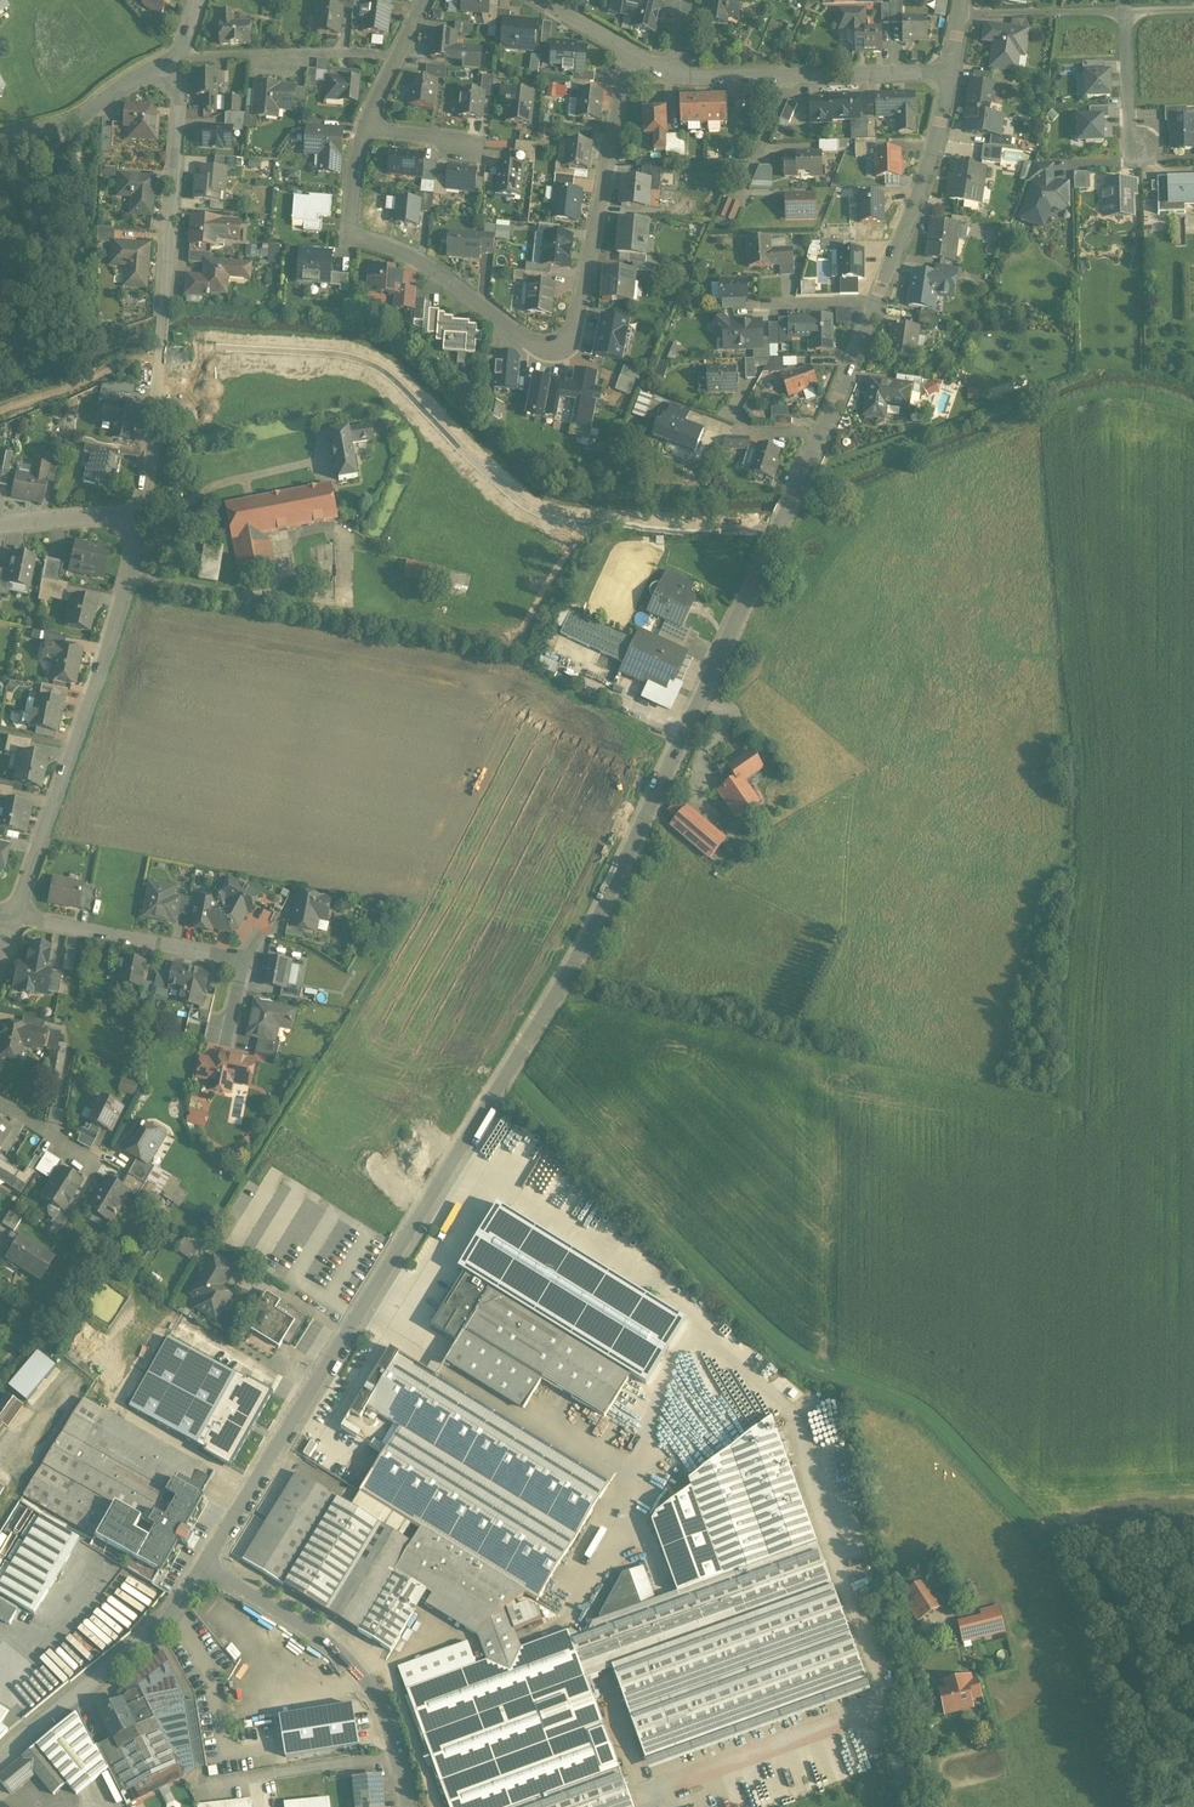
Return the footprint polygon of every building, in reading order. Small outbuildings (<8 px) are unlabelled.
[(144,7),(160,17),(170,1),(168,0),(140,0),(144,7)] [(337,7),(342,7),(342,10),(353,11),(353,7),(354,0),(338,0),(337,7)] [(353,7),(360,8),(368,9),(369,6),(373,7),(374,0),(354,0),(353,7)] [(446,4),(457,5),(457,1),(466,2),(465,10),(462,10),(462,12),(482,13),(488,14),(488,8),(489,0),(446,0),(446,4)] [(639,0),(614,0),(611,12),(625,16),(634,18),(639,0)] [(634,18),(632,28),(634,28),(635,31),(638,31),(639,30),(654,33),(657,22),(660,21),(661,17),(659,14),(658,14),(661,4),(643,0),(639,0),(634,18)] [(706,22),(726,25),(728,12),(738,13),(740,0),(710,0),(706,22)] [(902,2),(890,2),(890,5),(890,23),(903,23),(902,19),(902,2)] [(337,7),(316,5),(315,17),(319,17),(317,33),(339,35),(342,10),(342,7),(337,7)] [(890,23),(890,5),(881,5),(881,24),(890,23)] [(373,7),(369,6),(368,9),(367,16),(365,16),(365,18),(363,33),(383,35),(384,24),(388,25),(390,9),(373,7)] [(368,9),(360,8),(359,18),(365,18),(365,16),(367,16),(368,9)] [(498,9),(488,8),(488,14),(482,13),(484,27),(496,28),(496,27),(498,11),(498,9)] [(865,10),(839,10),(839,30),(849,31),(849,40),(852,43),(855,43),(855,30),(865,29),(865,10)] [(233,11),(220,12),(220,24),(233,24),(233,11)] [(510,12),(498,11),(496,27),(503,28),(504,21),(509,21),(510,12)] [(634,18),(625,16),(622,30),(631,32),(632,28),(634,18)] [(776,52),(784,20),(771,17),(763,49),(776,52)] [(927,18),(902,19),(903,23),(903,42),(904,42),(904,40),(913,40),(913,41),(927,41),(927,18)] [(509,21),(504,21),(503,28),(502,45),(509,46),(509,48),(516,48),(516,51),(533,52),(535,38),(537,22),(522,20),(521,23),(509,21)] [(1028,20),(1011,21),(1010,26),(1028,28),(1028,20)] [(220,24),(219,24),(220,45),(250,44),(249,23),(233,24),(220,24)] [(474,25),(455,23),(454,32),(461,32),(461,36),(473,37),(474,25)] [(543,23),(541,43),(550,44),(552,24),(543,23)] [(1010,26),(984,23),(981,43),(992,44),(988,71),(1016,74),(1018,58),(1026,59),(1030,30),(1028,28),(1010,26)] [(882,52),(881,29),(865,29),(855,30),(855,43),(855,53),(873,52),(873,51),(881,51),(881,52),(882,52)] [(456,34),(433,32),(430,57),(453,60),(454,48),(456,34)] [(375,35),(374,44),(385,45),(386,36),(375,35)] [(575,44),(553,42),(551,66),(562,67),(562,72),(573,73),(584,74),(584,73),(586,48),(585,48),(585,49),(575,48),(575,44)] [(474,49),(465,48),(465,49),(454,48),(453,60),(453,61),(464,62),(463,69),(479,71),(481,51),(474,50),(474,49)] [(540,58),(532,57),(530,73),(538,74),(540,58)] [(446,68),(427,66),(426,74),(445,76),(446,68)] [(317,70),(308,69),(306,89),(315,90),(317,70)] [(358,73),(328,70),(326,98),(343,99),(343,102),(356,103),(358,73)] [(584,74),(573,73),(573,81),(590,83),(590,82),(592,83),(593,73),(584,73),(584,74)] [(1110,73),(1083,73),(1084,100),(1111,100),(1110,73)] [(217,74),(196,74),(196,97),(203,97),(203,112),(217,112),(217,97),(217,87),(217,74)] [(993,77),(973,74),(969,82),(989,84),(993,77)] [(494,77),(485,76),(483,93),(484,93),(484,96),(492,96),(494,77)] [(437,80),(411,78),(408,106),(434,109),(437,80)] [(590,83),(573,81),(572,90),(580,91),(589,92),(590,83)] [(989,84),(969,82),(967,104),(965,104),(964,122),(962,134),(1002,139),(1005,117),(990,115),(991,106),(995,107),(997,85),(989,84)] [(279,86),(257,84),(254,109),(254,118),(258,118),(269,119),(269,110),(293,112),(295,88),(279,87),(279,86)] [(549,97),(569,96),(568,84),(549,86),(549,97)] [(534,93),(501,90),(500,103),(506,104),(506,106),(507,106),(505,123),(530,126),(534,93)] [(483,93),(461,91),(458,118),(482,120),(484,96),(484,93),(483,93)] [(589,92),(580,91),(577,119),(599,121),(602,93),(589,92)] [(901,96),(876,96),(877,118),(878,118),(898,118),(901,118),(901,96)] [(912,96),(901,96),(901,118),(898,118),(898,134),(914,134),(914,102),(912,102),(912,96)] [(240,98),(226,97),(225,114),(239,115),(240,98)] [(551,113),(552,98),(544,97),(543,113),(551,113)] [(726,97),(680,98),(680,127),(727,126),(726,97)] [(830,100),(810,100),(811,124),(831,123),(831,121),(850,121),(859,120),(859,118),(858,97),(830,97),(830,100)] [(788,101),(780,120),(789,124),(797,105),(788,101)] [(151,111),(126,108),(124,125),(126,125),(126,122),(135,122),(134,137),(132,137),(131,138),(154,140),(157,119),(151,111)] [(254,109),(246,108),(245,115),(244,128),(257,128),(258,118),(254,118),(254,109)] [(1186,109),(1164,109),(1165,124),(1171,124),(1171,121),(1193,120),(1192,116),(1186,116),(1186,109)] [(665,110),(644,111),(644,136),(653,136),(654,152),(666,151),(666,149),(665,136),(666,136),(665,110)] [(225,114),(225,129),(232,130),(232,132),(244,132),(244,128),(245,115),(239,115),(225,114)] [(1079,114),(1079,140),(1103,140),(1103,114),(1079,114)] [(867,118),(859,118),(859,120),(850,121),(851,142),(859,142),(868,141),(867,118)] [(877,118),(867,118),(868,141),(877,141),(876,123),(878,123),(878,118),(877,118)] [(1171,121),(1171,124),(1171,150),(1182,150),(1182,151),(1193,151),(1193,120),(1171,121)] [(321,122),(303,121),(302,135),(307,135),(308,131),(321,131),(321,122)] [(112,128),(102,128),(101,155),(110,155),(112,128)] [(225,129),(205,128),(204,148),(231,150),(232,132),(232,130),(225,129)] [(321,131),(308,131),(307,135),(306,154),(324,155),(323,171),(319,171),(319,173),(338,174),(340,144),(332,143),(333,134),(335,134),(335,132),(321,131)] [(680,149),(680,136),(666,136),(665,136),(666,149),(680,149)] [(877,150),(877,141),(868,141),(859,142),(859,150),(877,150)] [(591,144),(568,142),(566,156),(567,156),(567,163),(566,163),(565,168),(575,169),(578,169),(578,168),(587,169),(587,170),(588,170),(591,144)] [(836,142),(818,142),(818,150),(836,150),(836,142)] [(536,145),(516,143),(515,153),(535,155),(536,145)] [(1025,151),(1034,152),(1035,144),(1026,143),(1025,151)] [(1003,149),(984,146),(981,162),(1001,165),(1003,149)] [(425,155),(391,151),(388,176),(414,178),(414,175),(422,176),(425,155)] [(535,155),(515,153),(514,161),(527,163),(527,164),(534,164),(535,155)] [(899,153),(875,153),(875,178),(899,178),(899,153)] [(796,163),(784,163),(784,178),(797,178),(797,175),(809,175),(809,178),(821,177),(821,155),(804,155),(804,156),(797,156),(797,155),(796,155),(796,163)] [(236,160),(215,159),(215,170),(227,170),(227,172),(235,173),(236,160)] [(513,166),(498,164),(497,176),(491,176),(491,177),(497,177),(495,197),(520,199),(523,174),(526,174),(527,164),(527,163),(514,161),(513,166)] [(566,163),(556,162),(554,176),(555,176),(574,178),(575,169),(565,168),(566,163)] [(986,169),(952,165),(948,201),(981,205),(986,169)] [(1051,165),(1034,166),(1027,183),(1035,183),(1048,182),(1051,182),(1051,165)] [(1075,165),(1058,165),(1058,175),(1075,175),(1075,165)] [(436,167),(427,166),(425,183),(434,184),(435,178),(436,167)] [(118,168),(100,167),(100,176),(117,177),(118,168)] [(768,167),(759,167),(752,183),(768,183),(768,167)] [(661,170),(641,168),(640,182),(649,183),(648,187),(660,188),(661,170)] [(215,170),(202,169),(201,180),(196,179),(194,201),(219,204),(219,202),(217,202),(218,194),(225,194),(227,172),(227,170),(215,170)] [(477,172),(448,169),(447,179),(445,190),(475,194),(477,172)] [(574,178),(555,176),(554,189),(573,191),(574,178)] [(1088,176),(1074,177),(1074,191),(1089,191),(1088,176)] [(154,179),(121,177),(119,196),(133,198),(132,215),(151,217),(154,179)] [(447,179),(435,178),(434,184),(433,196),(441,196),(441,190),(445,190),(447,179)] [(1175,184),(1151,184),(1151,194),(1161,194),(1162,200),(1157,200),(1158,216),(1185,215),(1185,206),(1185,205),(1193,205),(1193,179),(1174,179),(1175,184)] [(640,182),(624,181),(624,189),(622,190),(622,196),(620,198),(619,203),(621,205),(621,207),(645,209),(646,199),(647,198),(648,187),(649,183),(640,182)] [(1048,182),(1035,183),(1031,185),(1020,221),(1045,230),(1051,211),(1055,209),(1058,211),(1062,211),(1065,209),(1067,209),(1067,186),(1056,186),(1056,188),(1054,188),(1048,185),(1048,182)] [(1139,185),(1108,186),(1108,192),(1102,192),(1103,205),(1108,205),(1108,218),(1131,217),(1130,198),(1139,198),(1139,185)] [(853,188),(836,189),(836,199),(853,198),(853,188)] [(573,191),(554,189),(554,191),(555,191),(554,201),(553,220),(577,223),(580,192),(573,191)] [(433,196),(420,194),(419,203),(418,213),(431,214),(433,196)] [(882,196),(859,197),(859,225),(882,224),(882,196)] [(313,200),(294,198),(292,224),(304,224),(316,225),(316,223),(316,218),(330,219),(332,199),(313,197),(313,200)] [(815,197),(785,197),(785,208),(785,220),(816,219),(815,197)] [(732,202),(725,200),(718,217),(725,220),(732,202)] [(419,203),(398,201),(396,225),(417,228),(418,213),(419,203)] [(740,206),(732,202),(725,220),(732,224),(740,206)] [(650,217),(634,215),(634,223),(648,224),(648,225),(649,225),(650,217)] [(219,221),(192,218),(190,246),(192,246),(212,248),(213,248),(214,239),(239,241),(240,225),(219,223),(219,221)] [(971,221),(951,218),(950,225),(958,226),(958,227),(970,229),(971,221)] [(634,223),(620,222),(618,238),(617,238),(617,239),(616,241),(617,243),(618,243),(617,255),(628,256),(645,257),(645,256),(642,256),(643,235),(647,235),(648,225),(648,224),(634,223)] [(322,224),(316,223),(316,225),(304,224),(304,233),(321,234),(322,224)] [(950,225),(931,223),(926,258),(953,261),(958,227),(958,226),(950,225)] [(115,229),(98,228),(97,237),(114,239),(115,229)] [(480,237),(450,234),(447,258),(479,261),(479,254),(481,237),(480,237)] [(495,236),(480,235),(480,237),(481,237),(479,254),(493,256),(495,236)] [(571,238),(549,236),(547,247),(545,264),(568,266),(571,238)] [(1012,241),(1006,238),(1002,248),(1008,250),(1012,241)] [(769,239),(747,241),(749,268),(771,266),(770,252),(769,239)] [(843,242),(820,243),(820,253),(838,253),(838,252),(843,251),(843,242)] [(149,247),(113,244),(111,265),(132,267),(131,287),(145,289),(149,247)] [(271,245),(270,264),(283,264),(283,245),(271,245)] [(212,248),(192,246),(191,254),(210,256),(212,248)] [(259,258),(259,247),(249,247),(249,257),(259,258)] [(785,251),(770,252),(771,266),(786,265),(785,251)] [(843,251),(838,252),(838,253),(838,280),(862,280),(862,251),(843,251)] [(191,254),(189,254),(188,264),(205,265),(209,266),(210,263),(210,256),(191,254)] [(319,255),(300,254),(298,281),(309,282),(308,284),(310,284),(311,280),(329,281),(331,259),(319,258),(319,255)] [(645,257),(628,256),(628,264),(644,265),(645,257)] [(209,266),(205,265),(204,278),(187,277),(186,296),(207,298),(207,293),(226,295),(227,283),(224,283),(225,277),(249,279),(250,267),(210,263),(209,266)] [(546,267),(528,265),(527,274),(545,276),(546,267)] [(644,265),(643,275),(661,276),(662,266),(644,265)] [(936,275),(913,272),(908,307),(929,310),(932,291),(937,292),(937,291),(940,291),(944,297),(953,298),(953,297),(957,270),(937,267),(936,275)] [(393,271),(371,269),(369,289),(381,290),(381,295),(404,297),(404,290),(405,277),(393,276),(393,271)] [(636,273),(606,270),(605,284),(603,284),(602,301),(633,303),(636,273)] [(527,274),(525,274),(525,283),(530,283),(544,284),(545,276),(527,274)] [(349,277),(333,275),(332,288),(339,288),(339,293),(348,294),(349,277)] [(746,283),(731,283),(731,281),(720,282),(720,303),(722,303),(731,303),(744,303),(745,303),(747,303),(746,283)] [(805,282),(805,295),(819,295),(819,282),(805,282)] [(544,284),(530,283),(527,314),(550,316),(551,301),(550,301),(552,285),(544,284)] [(416,292),(404,290),(404,297),(396,296),(395,309),(415,311),(416,300),(416,292)] [(425,301),(416,300),(415,311),(414,322),(424,322),(425,301)] [(439,311),(429,311),(428,335),(437,336),(439,315),(439,311)] [(453,319),(445,318),(445,315),(439,315),(437,336),(436,343),(444,344),(443,354),(475,356),(476,344),(482,344),(482,335),(477,334),(477,327),(469,326),(469,323),(453,322),(453,319)] [(938,319),(919,316),(918,325),(937,327),(938,319)] [(761,322),(728,323),(722,318),(713,328),(724,338),(724,351),(753,350),(762,350),(762,340),(761,322)] [(830,318),(811,318),(811,322),(789,322),(789,323),(790,337),(815,337),(816,351),(831,351),(830,318)] [(789,323),(769,324),(769,340),(778,340),(778,338),(790,337),(789,323)] [(917,329),(892,325),(888,356),(913,359),(917,329)] [(769,340),(762,340),(762,350),(753,350),(753,359),(754,359),(769,359),(769,340)] [(680,345),(674,343),(670,352),(677,354),(680,345)] [(677,354),(670,352),(666,361),(674,361),(677,354)] [(783,358),(770,359),(762,374),(783,373),(783,358)] [(755,379),(754,359),(753,359),(745,360),(745,380),(755,379)] [(658,376),(668,378),(671,363),(661,361),(658,376)] [(522,366),(501,366),(501,391),(522,391),(522,375),(522,366)] [(810,366),(781,377),(788,398),(810,390),(817,387),(810,366)] [(626,369),(624,376),(637,380),(640,373),(626,369)] [(736,370),(707,370),(708,393),(736,393),(736,370)] [(574,386),(534,379),(530,399),(536,400),(533,417),(544,419),(545,418),(554,419),(553,423),(557,423),(558,418),(556,417),(557,413),(568,415),(569,413),(576,414),(572,436),(589,439),(596,402),(590,400),(591,392),(593,392),(596,377),(576,373),(574,386)] [(922,380),(896,377),(895,386),(894,393),(909,395),(919,396),(922,380)] [(939,382),(927,387),(931,396),(943,390),(939,382)] [(895,386),(869,383),(864,416),(879,418),(880,410),(883,410),(884,408),(907,411),(909,395),(894,393),(895,386)] [(817,387),(810,390),(812,396),(820,394),(817,387)] [(121,393),(102,390),(100,403),(106,404),(107,403),(119,405),(121,393)] [(651,410),(654,397),(642,394),(639,408),(651,410)] [(119,405),(107,403),(106,404),(104,419),(115,421),(112,439),(131,443),(138,409),(119,405)] [(689,412),(671,405),(667,418),(666,418),(684,425),(685,424),(689,412)] [(790,425),(790,416),(774,417),(774,425),(790,425)] [(667,418),(664,417),(661,425),(658,424),(653,437),(668,442),(667,444),(668,444),(669,442),(695,452),(694,454),(703,431),(685,424),(684,425),(666,418),(667,418)] [(371,428),(350,431),(352,446),(373,442),(371,428)] [(350,431),(331,434),(334,454),(333,454),(335,461),(336,461),(340,482),(358,478),(352,446),(350,431)] [(734,438),(726,438),(722,449),(734,449),(734,438)] [(749,439),(734,438),(734,449),(749,449),(749,439)] [(780,451),(758,445),(750,473),(774,481),(777,469),(775,468),(780,451)] [(102,449),(86,446),(84,453),(91,454),(100,456),(102,449)] [(119,452),(102,449),(100,456),(118,459),(119,452)] [(100,456),(91,454),(89,468),(87,467),(84,482),(96,485),(96,486),(99,487),(100,486),(112,488),(115,474),(117,474),(120,460),(118,459),(100,456)] [(11,461),(4,460),(2,472),(8,473),(11,461)] [(57,463),(47,461),(46,466),(47,466),(44,481),(45,481),(53,483),(57,463)] [(35,465),(32,478),(15,475),(11,497),(26,500),(27,499),(39,501),(39,502),(41,503),(45,481),(44,481),(47,466),(46,466),(34,463),(33,464),(35,465)] [(2,472),(1,476),(0,480),(0,485),(6,486),(8,473),(2,472)] [(576,487),(577,490),(581,488),(581,487),(582,486),(585,487),(587,487),(588,485),(590,486),(591,485),(592,486),(593,484),(591,484),(592,483),(589,481),(591,479),(589,474),(586,475),(585,474),(584,475),(577,472),(571,474),(569,479),(567,481),(569,486),(571,485),(576,487)] [(330,485),(226,505),(232,540),(267,534),(337,520),(330,485)] [(267,534),(232,540),(239,577),(274,570),(267,534)] [(108,551),(74,543),(69,568),(91,573),(91,576),(101,578),(108,551)] [(23,557),(11,555),(8,572),(6,586),(9,586),(9,584),(27,587),(32,558),(23,556),(23,557)] [(45,559),(41,579),(50,581),(54,561),(45,559)] [(311,562),(296,565),(298,577),(313,574),(311,562)] [(445,570),(408,563),(405,577),(442,585),(445,570)] [(0,571),(0,595),(7,597),(9,586),(6,586),(8,572),(0,571)] [(688,586),(668,577),(651,612),(667,619),(680,625),(692,601),(683,597),(688,586)] [(50,581),(41,579),(38,591),(64,597),(67,584),(50,581)] [(95,603),(71,598),(65,626),(89,631),(95,603)] [(611,631),(571,612),(560,635),(600,654),(611,631)] [(680,625),(667,619),(657,641),(669,646),(680,625)] [(693,631),(681,625),(680,625),(669,646),(682,653),(693,631)] [(636,642),(611,631),(600,654),(625,665),(636,642)] [(657,641),(640,633),(636,642),(625,665),(621,673),(650,686),(666,694),(671,684),(685,654),(682,653),(669,646),(657,641)] [(65,638),(44,634),(42,644),(45,645),(45,644),(63,647),(65,638)] [(63,647),(45,644),(45,645),(43,658),(53,660),(50,679),(74,684),(81,651),(63,647)] [(666,694),(650,686),(644,699),(669,710),(680,688),(671,684),(666,694)] [(67,690),(41,685),(38,698),(63,703),(62,704),(65,705),(67,690)] [(38,698),(37,698),(33,716),(31,715),(31,717),(29,716),(27,726),(56,732),(60,712),(61,712),(62,704),(63,703),(38,698)] [(31,741),(7,736),(4,753),(18,756),(19,754),(28,756),(31,741)] [(751,751),(727,768),(735,779),(739,786),(745,782),(763,769),(751,751)] [(45,759),(28,756),(19,754),(18,756),(13,783),(40,788),(45,759)] [(759,802),(745,782),(739,786),(735,779),(717,792),(736,818),(759,802)] [(0,787),(0,799),(1,796),(10,798),(12,789),(0,787)] [(6,801),(2,819),(0,829),(24,834),(30,806),(6,801)] [(726,842),(687,808),(671,826),(710,860),(726,842)] [(0,844),(0,870),(4,871),(9,846),(0,844)] [(81,885),(53,879),(49,903),(77,908),(81,885)] [(217,904),(197,900),(191,928),(211,932),(212,928),(231,932),(237,929),(247,912),(250,913),(259,896),(234,882),(225,900),(224,900),(217,903),(217,904)] [(93,888),(81,885),(77,908),(89,911),(93,888)] [(168,890),(150,886),(144,917),(174,923),(176,914),(178,901),(177,901),(166,899),(168,890)] [(330,901),(298,895),(292,926),(292,927),(305,930),(314,932),(317,916),(326,918),(330,901)] [(190,899),(178,897),(177,901),(178,901),(176,914),(186,917),(190,899)] [(305,930),(292,927),(292,926),(287,925),(285,936),(304,940),(305,930)] [(49,948),(30,944),(28,957),(26,957),(25,967),(24,969),(44,973),(45,970),(49,948)] [(74,952),(66,951),(63,970),(71,972),(74,952)] [(290,963),(267,959),(261,985),(282,989),(285,989),(286,984),(290,963)] [(145,964),(126,960),(123,975),(119,974),(117,984),(121,985),(121,986),(140,990),(145,964)] [(44,973),(24,969),(25,967),(17,965),(13,989),(19,990),(19,991),(20,993),(29,995),(31,994),(31,993),(45,995),(45,993),(49,971),(45,970),(44,973)] [(208,974),(175,966),(170,989),(184,992),(184,994),(185,995),(183,1003),(200,1007),(203,994),(208,974)] [(61,974),(49,971),(45,993),(58,995),(61,974)] [(303,988),(286,984),(285,989),(282,989),(280,997),(301,1001),(303,988)] [(214,997),(203,994),(200,1007),(199,1012),(210,1014),(214,997)] [(295,1012),(255,1003),(247,1036),(258,1038),(275,1042),(275,1041),(278,1027),(291,1030),(295,1012)] [(44,1022),(23,1017),(20,1028),(31,1030),(31,1029),(42,1031),(44,1022)] [(2,1024),(0,1034),(0,1059),(3,1060),(5,1057),(17,1060),(22,1040),(24,1041),(28,1042),(31,1030),(20,1028),(2,1024)] [(42,1031),(31,1029),(31,1030),(28,1042),(50,1051),(50,1054),(58,1055),(59,1049),(57,1048),(60,1034),(42,1031)] [(275,1042),(258,1038),(255,1054),(276,1058),(279,1042),(275,1041),(275,1042)] [(58,1055),(50,1054),(48,1064),(52,1065),(50,1078),(60,1080),(64,1056),(58,1055)] [(253,1061),(222,1055),(220,1063),(218,1076),(212,1075),(211,1081),(209,1090),(229,1094),(231,1082),(249,1085),(253,1061)] [(220,1063),(202,1059),(198,1078),(211,1081),(212,1075),(218,1076),(220,1063)] [(121,1091),(137,1096),(142,1084),(126,1078),(121,1091)] [(121,1108),(102,1098),(89,1123),(92,1124),(101,1129),(109,1132),(121,1108)] [(209,1127),(213,1113),(193,1107),(189,1121),(209,1127)] [(64,1112),(50,1109),(47,1123),(62,1126),(64,1112)] [(91,1150),(101,1129),(92,1124),(87,1134),(82,1132),(77,1143),(91,1150)] [(0,1125),(0,1146),(10,1132),(0,1125)] [(144,1126),(133,1145),(127,1142),(121,1151),(137,1160),(142,1162),(140,1167),(144,1169),(147,1165),(163,1138),(144,1126)] [(0,1160),(0,1170),(13,1179),(18,1182),(22,1175),(0,1160)] [(144,1169),(140,1167),(142,1162),(137,1160),(128,1176),(144,1186),(154,1169),(147,1165),(144,1169)] [(22,1175),(18,1182),(25,1187),(33,1173),(27,1169),(22,1175)] [(13,1179),(0,1170),(0,1182),(19,1195),(25,1187),(18,1182),(13,1179)] [(81,1183),(62,1171),(59,1176),(56,1174),(40,1198),(51,1205),(51,1204),(59,1209),(59,1210),(62,1212),(63,1211),(81,1183)] [(144,1186),(128,1176),(120,1188),(128,1193),(128,1194),(127,1195),(136,1199),(144,1186)] [(106,1181),(94,1199),(93,1199),(87,1209),(111,1224),(120,1209),(119,1208),(127,1195),(128,1194),(128,1193),(120,1188),(105,1179),(104,1180),(106,1181)] [(464,1273),(490,1289),(630,1375),(646,1385),(686,1320),(498,1205),(459,1270),(464,1273)] [(59,1210),(49,1224),(60,1231),(70,1215),(63,1211),(62,1212),(59,1210)] [(20,1221),(8,1213),(1,1225),(13,1232),(20,1221)] [(179,1248),(194,1259),(202,1248),(188,1237),(179,1248)] [(51,1263),(18,1241),(5,1261),(19,1270),(18,1271),(25,1275),(25,1274),(38,1282),(51,1263)] [(227,1267),(213,1258),(192,1291),(203,1298),(196,1308),(215,1320),(232,1294),(217,1284),(227,1267)] [(490,1289),(464,1273),(431,1328),(456,1343),(464,1332),(490,1289)] [(630,1375),(490,1289),(464,1332),(542,1380),(604,1418),(630,1375)] [(301,1315),(266,1293),(245,1327),(278,1348),(283,1339),(291,1344),(306,1319),(300,1315),(301,1315)] [(542,1380),(464,1332),(456,1343),(446,1361),(524,1409),(542,1380)] [(372,1338),(366,1334),(362,1341),(368,1344),(372,1338)] [(169,1339),(130,1408),(206,1451),(204,1453),(231,1469),(274,1393),(247,1378),(245,1382),(169,1339)] [(609,1484),(436,1377),(390,1349),(351,1413),(360,1419),(367,1408),(399,1428),(359,1493),(525,1595),(537,1602),(609,1484)] [(9,1387),(27,1402),(56,1367),(38,1352),(9,1387)] [(0,1404),(0,1423),(6,1427),(7,1428),(22,1406),(7,1395),(0,1404)] [(83,1400),(23,1496),(44,1507),(103,1411),(83,1400)] [(214,1474),(103,1411),(44,1507),(43,1508),(94,1537),(127,1555),(132,1558),(173,1482),(201,1497),(214,1474)] [(771,1419),(688,1481),(691,1488),(723,1576),(816,1543),(771,1419)] [(296,1474),(246,1555),(253,1559),(249,1565),(325,1612),(378,1524),(350,1507),(296,1474)] [(173,1482),(132,1558),(158,1573),(177,1539),(179,1540),(178,1541),(182,1543),(181,1544),(188,1548),(194,1538),(192,1536),(193,1534),(191,1533),(192,1531),(188,1529),(186,1533),(182,1531),(201,1497),(173,1482)] [(652,1523),(677,1593),(723,1576),(691,1488),(658,1515),(652,1523)] [(359,1493),(350,1507),(378,1524),(412,1545),(395,1573),(470,1619),(464,1629),(476,1636),(478,1638),(487,1662),(486,1662),(476,1666),(406,1691),(449,1806),(634,1806),(586,1679),(612,1669),(645,1760),(866,1680),(816,1543),(723,1576),(677,1593),(600,1621),(599,1621),(592,1623),(588,1634),(579,1637),(570,1631),(520,1650),(514,1631),(541,1621),(538,1611),(526,1604),(516,1608),(514,1603),(525,1595),(359,1493)] [(79,1541),(41,1517),(3,1579),(42,1602),(79,1541)] [(412,1545),(378,1524),(325,1612),(358,1632),(382,1594),(395,1573),(412,1545)] [(122,1566),(125,1560),(125,1559),(127,1555),(94,1537),(89,1546),(98,1552),(122,1566)] [(132,1558),(127,1555),(125,1559),(125,1560),(130,1562),(126,1569),(152,1584),(158,1573),(132,1558)] [(622,1574),(599,1617),(600,1621),(641,1606),(629,1572),(622,1574)] [(3,1579),(0,1585),(0,1594),(34,1615),(42,1602),(3,1579)] [(926,1580),(901,1596),(917,1622),(943,1606),(926,1580)] [(382,1594),(358,1632),(390,1652),(414,1614),(382,1594)] [(998,1608),(980,1612),(981,1617),(983,1624),(986,1636),(1004,1631),(998,1608)] [(981,1617),(957,1623),(959,1630),(983,1624),(981,1617)] [(983,1624),(959,1630),(962,1642),(986,1636),(983,1624)] [(163,1651),(127,1680),(128,1684),(118,1693),(122,1701),(135,1727),(154,1717),(139,1686),(168,1662),(163,1651)] [(484,1655),(474,1659),(476,1666),(486,1662),(484,1655)] [(168,1662),(139,1686),(154,1717),(184,1777),(207,1766),(196,1700),(186,1702),(185,1694),(168,1662)] [(959,1679),(946,1683),(947,1689),(938,1691),(944,1715),(956,1712),(956,1710),(972,1706),(970,1699),(981,1697),(977,1681),(970,1683),(969,1678),(969,1677),(968,1677),(959,1679)] [(122,1701),(110,1707),(108,1703),(105,1702),(99,1705),(98,1708),(100,1712),(113,1739),(135,1727),(122,1701)] [(352,1706),(280,1717),(286,1757),(358,1746),(352,1706)] [(78,1712),(37,1746),(68,1783),(67,1783),(77,1794),(109,1768),(98,1746),(96,1748),(78,1712)] [(135,1727),(113,1739),(98,1746),(109,1768),(121,1793),(124,1791),(130,1804),(184,1777),(154,1717),(135,1727)] [(68,1783),(37,1746),(23,1757),(36,1773),(53,1795),(67,1783),(68,1783)] [(0,1776),(0,1781),(11,1794),(36,1773),(23,1757),(0,1776)] [(354,1780),(357,1806),(382,1806),(379,1778),(354,1780)] [(197,1805),(197,1806),(252,1806),(251,1799),(197,1805)]
